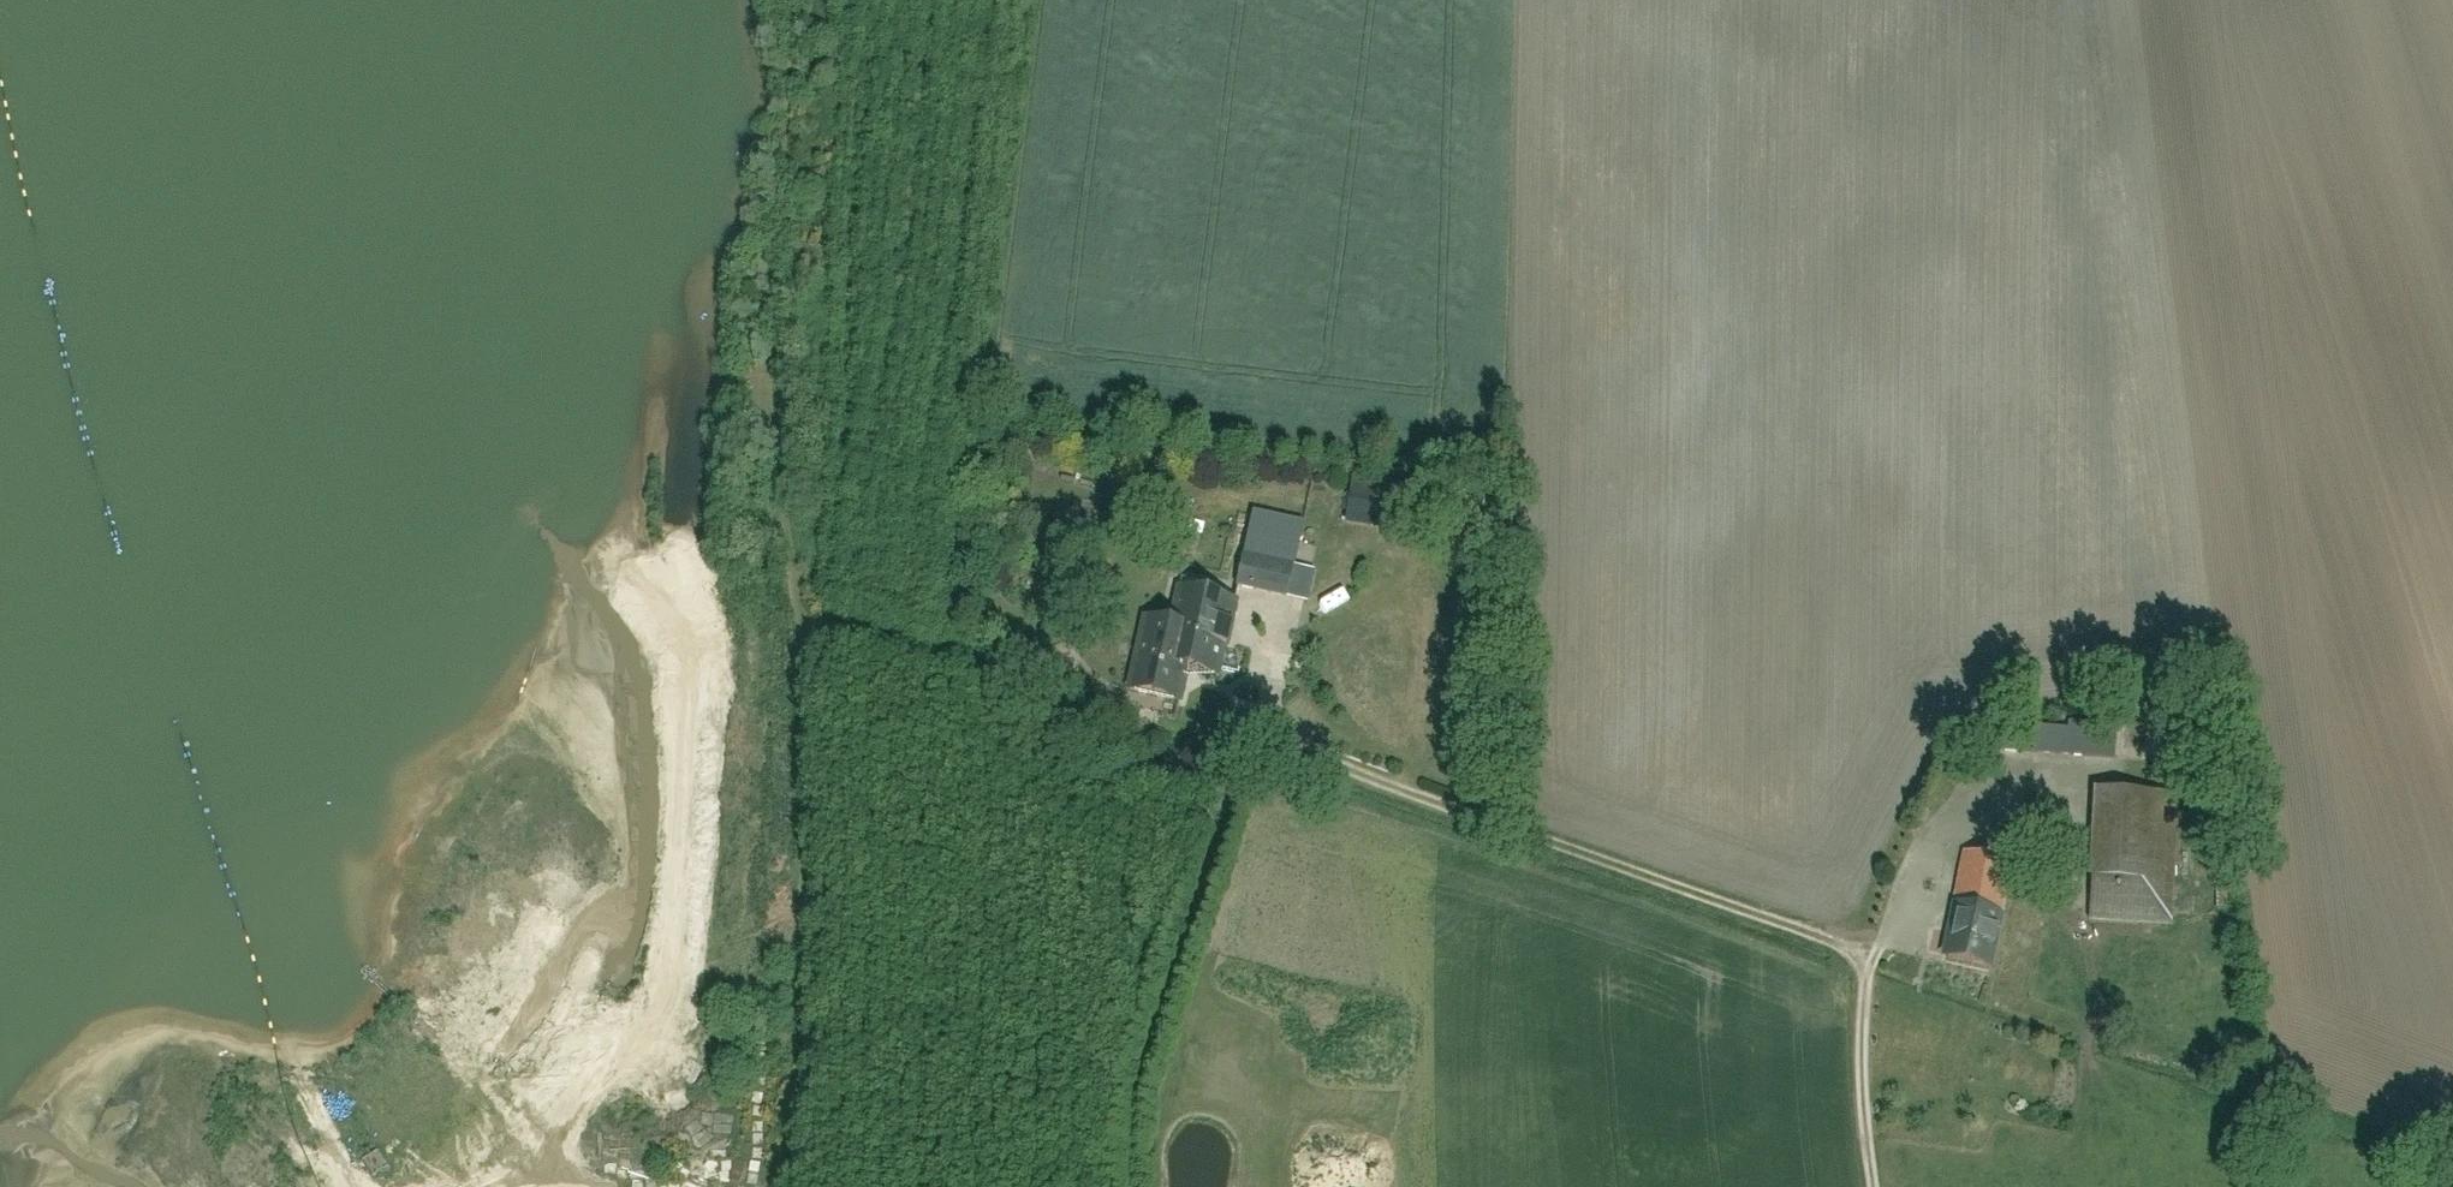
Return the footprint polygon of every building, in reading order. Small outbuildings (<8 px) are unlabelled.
[(1235,588),(1310,607),(1318,575),(1295,569),(1305,529),(1253,516),(1235,588)] [(1232,625),(1236,602),(1176,591),(1170,623),(1145,618),(1131,693),(1188,704),(1192,679),(1221,684),(1232,625)] [(2005,755),(2119,759),(2120,723),(2007,719),(2005,755)] [(2090,922),(2176,927),(2183,796),(2098,791),(2090,922)] [(1998,970),(2020,866),(1967,855),(1945,959),(1998,970)]
